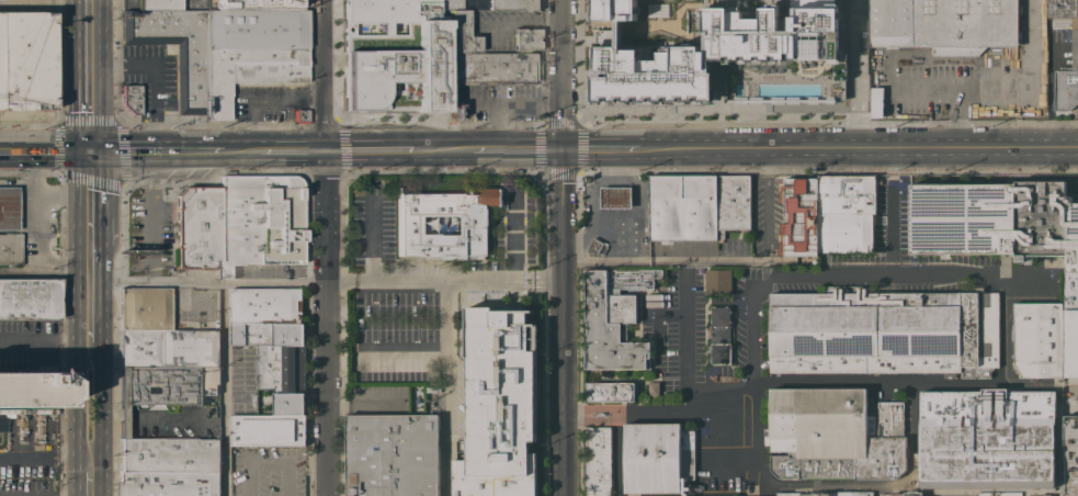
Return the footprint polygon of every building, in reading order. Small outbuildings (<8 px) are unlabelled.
[(137,11),(137,0),(181,0),(181,11),(137,11)] [(341,112),(443,112),(442,12),(438,12),(438,0),(341,0),(341,112)] [(443,10),(443,0),(461,0),(461,10),(450,10),(443,10)] [(488,10),(488,0),(540,0),(541,10),(488,10)] [(592,21),(615,21),(615,44),(593,44),(594,103),(715,102),(715,71),(712,71),(712,59),(839,59),(839,3),(835,3),(835,0),(792,0),(792,15),(778,15),(776,8),(762,8),(762,20),(741,20),(741,8),(704,8),(704,29),(706,29),(706,50),(701,50),(701,43),(670,44),(670,50),(657,50),(657,58),(644,58),(644,47),(621,47),(621,21),(638,21),(638,0),(592,0),(592,21)] [(871,46),(870,0),(1018,0),(1019,45),(988,46),(978,56),(931,56),(931,46),(885,46),(885,50),(882,50),(882,87),(884,87),(884,117),(871,117),(871,50),(872,50),(872,46),(871,46)] [(1047,18),(1047,0),(1077,0),(1077,17),(1071,18),(1047,18)] [(450,10),(461,10),(467,10),(467,36),(479,36),(479,53),(463,53),(463,54),(450,54),(450,10)] [(175,115),(175,44),(122,44),(122,11),(137,11),(181,11),(206,11),(206,48),(207,115),(175,115)] [(206,48),(206,11),(306,11),(307,48),(206,48)] [(50,111),(0,111),(0,12),(50,12),(50,75),(50,111)] [(1071,18),(1077,17),(1077,103),(1076,104),(1069,111),(1055,111),(1055,70),(1071,70),(1071,18)] [(512,30),(523,30),(523,31),(527,31),(527,30),(538,30),(538,38),(536,38),(536,42),(538,42),(538,50),(527,50),(527,49),(523,49),(523,50),(512,50),(512,30)] [(307,83),(304,83),(304,86),(297,86),(297,83),(293,83),(293,86),(277,86),(277,83),(230,83),(230,95),(229,95),(229,121),(207,121),(207,115),(206,48),(307,48),(307,83)] [(463,54),(535,53),(535,64),(541,64),(541,80),(534,80),(534,84),(451,84),(451,81),(450,81),(450,54),(463,54)] [(123,86),(139,86),(139,115),(132,115),(123,105),(123,86)] [(307,124),(296,124),(296,122),(293,122),(293,111),(296,111),(296,110),(307,110),(307,111),(308,111),(308,122),(307,122),(307,124)] [(300,177),(302,179),(303,188),(302,188),(302,264),(236,264),(236,278),(222,278),(222,177),(288,177),(288,174),(296,174),(299,176),(300,177)] [(717,240),(715,240),(715,241),(702,241),(702,240),(681,240),(681,241),(674,241),(674,240),(650,240),(650,176),(717,174),(717,240)] [(717,174),(751,174),(751,229),(735,229),(735,249),(717,249),(717,240),(717,174)] [(818,252),(818,178),(818,176),(876,174),(876,214),(873,214),(874,252),(818,252)] [(818,252),(818,255),(784,256),(784,253),(779,253),(779,250),(782,250),(782,243),(779,243),(779,230),(782,230),(782,224),(784,224),(784,201),(779,201),(779,180),(784,180),(784,178),(818,178),(818,252)] [(1014,183),(1014,180),(1067,179),(1067,195),(1067,256),(1034,256),(1034,266),(1023,266),(1023,261),(1015,262),(1015,253),(1014,183)] [(909,184),(910,253),(1015,253),(1014,183),(909,184)] [(219,269),(174,269),(173,195),(183,187),(218,185),(219,269)] [(18,230),(0,230),(0,187),(16,187),(18,230)] [(601,187),(632,187),(632,207),(601,207),(601,187)] [(444,255),(397,256),(397,195),(400,195),(400,194),(458,193),(458,195),(477,194),(477,188),(502,188),(502,205),(501,205),(501,204),(488,205),(488,208),(489,208),(489,225),(488,225),(488,228),(488,256),(485,256),(485,258),(444,259),(444,255)] [(1067,195),(1067,256),(1067,272),(1077,272),(1077,195),(1067,195)] [(20,264),(0,264),(0,235),(20,235),(20,264)] [(588,248),(593,237),(604,243),(598,253),(588,248)] [(586,369),(586,334),(588,334),(588,324),(586,324),(586,269),(606,269),(608,294),(608,323),(627,323),(627,341),(650,341),(650,358),(647,358),(647,369),(586,369)] [(606,269),(650,269),(661,269),(661,278),(654,278),(654,289),(621,289),(621,294),(608,294),(606,269)] [(731,294),(705,294),(705,269),(718,269),(731,269),(731,294)] [(1077,377),(1077,273),(1065,273),(1064,377),(1077,377)] [(58,320),(0,320),(0,280),(58,280),(58,320)] [(303,323),(231,324),(230,289),(303,288),(303,323)] [(117,330),(117,303),(121,303),(121,290),(169,290),(169,330),(118,330),(117,330)] [(770,356),(865,356),(877,356),(877,292),(770,292),(770,356)] [(877,292),(960,292),(960,339),(960,356),(914,354),(877,356),(877,292)] [(960,292),(998,292),(998,340),(960,339),(960,292)] [(608,323),(627,323),(637,323),(637,293),(621,294),(608,294),(608,323)] [(1013,303),(1063,303),(1064,376),(1021,377),(1021,370),(1020,370),(1019,372),(1013,365),(1014,364),(1014,363),(1013,303)] [(731,305),(731,327),(730,327),(730,342),(731,342),(730,364),(711,363),(711,342),(712,327),(710,327),(710,305),(731,305)] [(536,452),(537,495),(453,495),(453,460),(467,460),(466,306),(493,306),(493,309),(534,309),(534,312),(527,312),(527,323),(536,323),(536,324),(538,324),(538,352),(536,352),(537,441),(530,441),(530,452),(536,452)] [(274,416),(273,410),(271,410),(271,404),(274,404),(274,403),(272,403),(272,395),(274,395),(274,392),(274,388),(257,388),(257,345),(246,345),(231,345),(231,324),(303,323),(305,323),(306,416),(274,416)] [(169,330),(169,331),(220,331),(220,368),(118,368),(118,330),(169,330)] [(960,339),(960,356),(960,372),(960,377),(990,377),(990,372),(994,369),(998,368),(998,340),(960,339)] [(865,372),(914,372),(914,354),(877,356),(865,356),(865,372)] [(914,372),(960,372),(960,356),(914,354),(914,372)] [(770,356),(770,373),(865,372),(865,356),(770,356)] [(220,368),(220,383),(203,383),(203,404),(125,404),(125,439),(120,439),(118,368),(220,368)] [(58,407),(0,407),(0,374),(57,374),(58,407)] [(587,382),(635,382),(635,401),(626,401),(626,404),(622,404),(622,401),(587,401),(587,382)] [(659,396),(649,396),(649,382),(659,382),(659,396)] [(865,387),(865,407),(866,438),(866,458),(854,458),(788,458),(788,455),(788,451),(771,451),(771,388),(865,387)] [(989,392),(1055,391),(1056,425),(989,425),(989,392)] [(920,425),(920,392),(989,392),(989,425),(920,425)] [(865,407),(877,407),(877,402),(904,402),(904,437),(866,438),(865,407)] [(439,415),(439,495),(347,495),(347,415),(439,415)] [(306,444),(231,446),(231,416),(274,416),(306,416),(306,444)] [(625,493),(625,422),(681,422),(681,448),(695,448),(695,478),(681,478),(681,493),(625,493)] [(920,425),(989,425),(1056,425),(1056,487),(920,487),(920,425)] [(611,427),(612,495),(587,495),(587,427),(611,427)] [(866,438),(866,458),(854,458),(854,477),(854,480),(897,480),(906,470),(906,437),(904,437),(866,438)] [(125,439),(220,439),(220,473),(118,473),(118,439),(120,439),(125,439)] [(854,477),(778,477),(771,470),(771,455),(788,455),(788,458),(854,458),(854,477)] [(220,473),(220,495),(118,495),(118,473),(220,473)]
